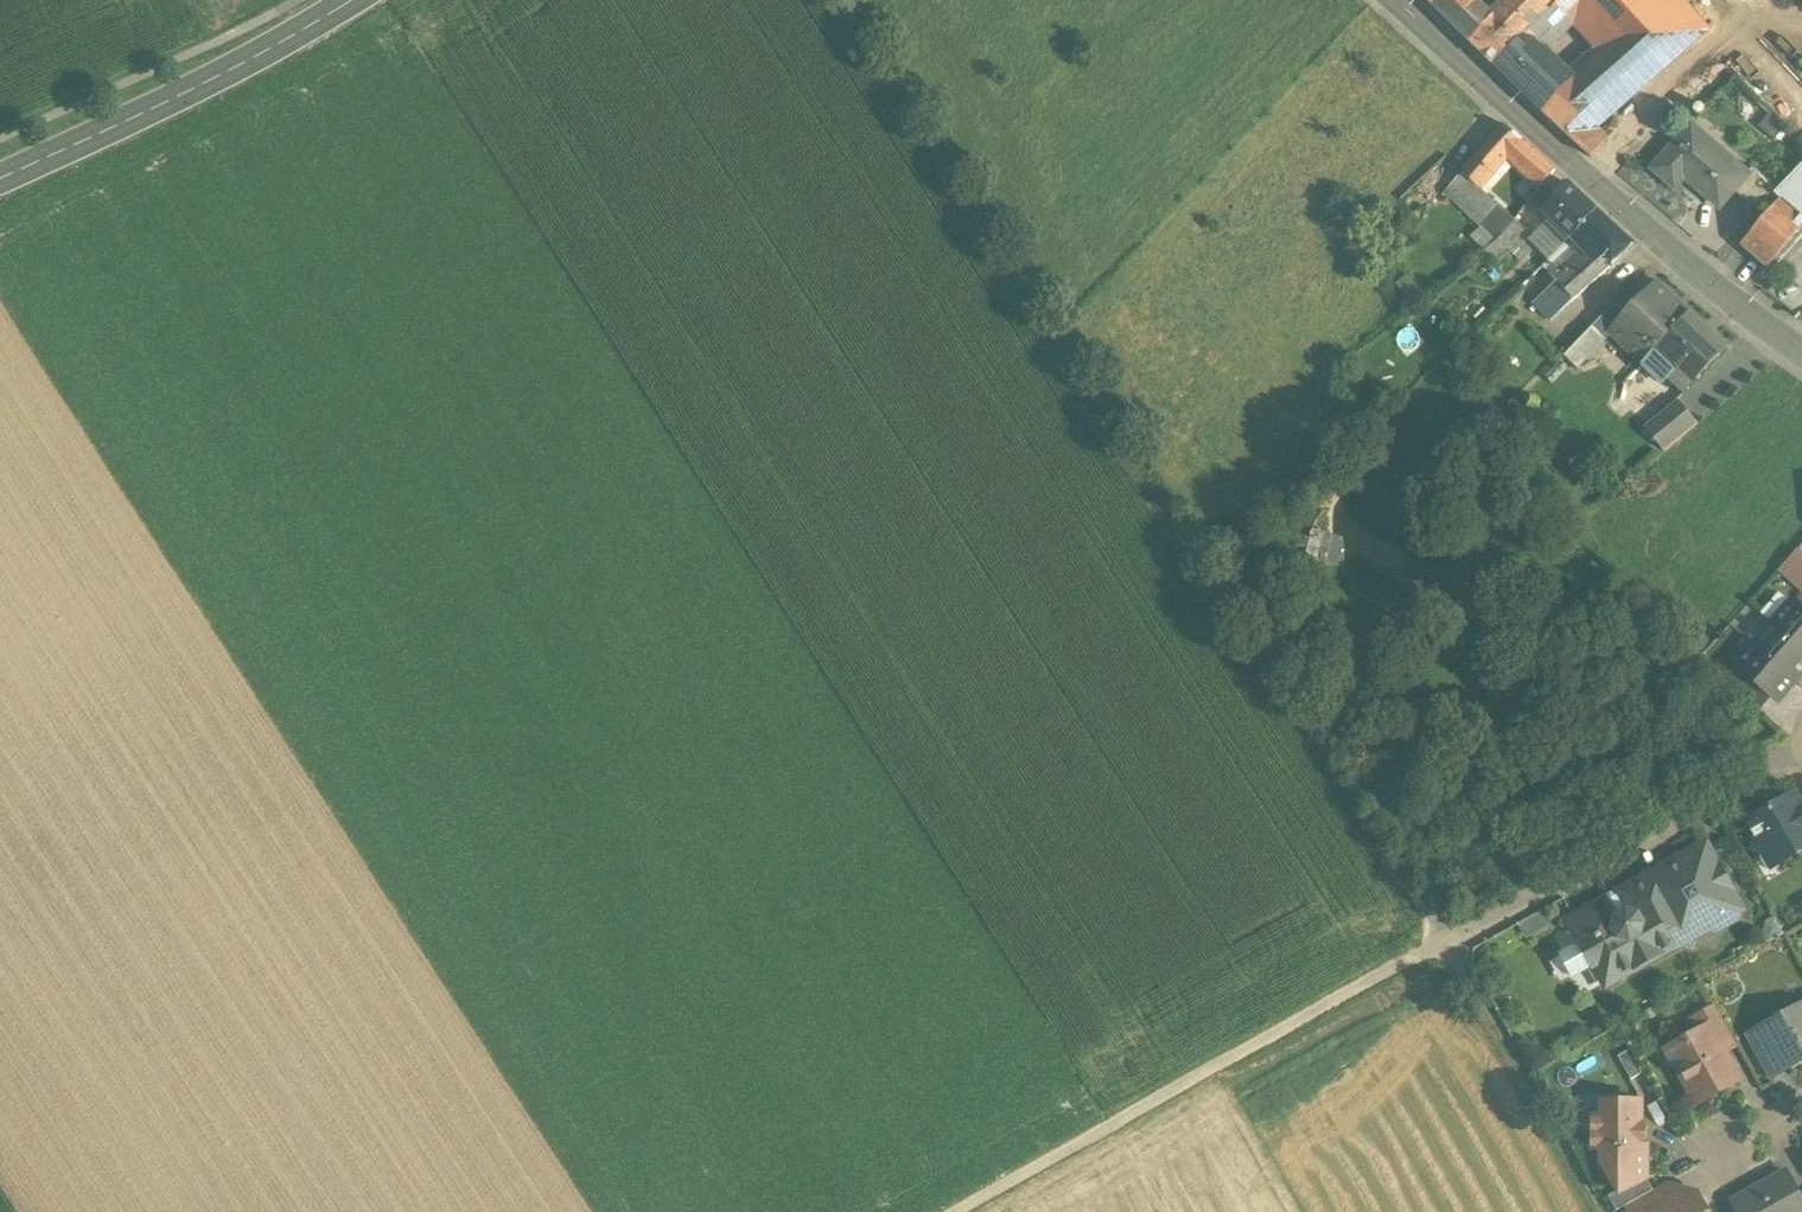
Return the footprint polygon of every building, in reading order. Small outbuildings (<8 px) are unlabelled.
[(1458,29),(1476,8),(1469,0),(1428,0),(1458,29)] [(1476,8),(1458,29),(1494,64),(1523,36),(1548,12),(1535,0),(1509,0),(1489,20),(1476,8)] [(1523,36),(1539,52),(1591,1),(1590,0),(1560,0),(1548,12),(1523,36)] [(1548,12),(1560,0),(1535,0),(1548,12)] [(1591,1),(1616,29),(1618,27),(1646,0),(1590,0),(1591,1)] [(1618,27),(1622,31),(1639,49),(1660,70),(1704,32),(1675,0),(1646,0),(1618,27)] [(1568,81),(1567,81),(1539,108),(1559,128),(1567,135),(1580,117),(1593,100),(1588,94),(1639,49),(1622,31),(1568,81)] [(1539,52),(1523,36),(1494,64),(1539,108),(1567,81),(1568,81),(1539,52)] [(1639,49),(1588,94),(1593,100),(1580,117),(1594,130),(1610,114),(1660,70),(1639,49)] [(1765,58),(1744,82),(1801,133),(1801,91),(1765,58)] [(1594,130),(1580,117),(1567,135),(1591,158),(1606,141),(1594,130)] [(1535,153),(1505,125),(1460,173),(1477,190),(1507,158),(1520,169),(1535,153)] [(1710,151),(1687,131),(1653,170),(1673,188),(1683,177),(1718,208),(1733,192),(1748,175),(1746,173),(1715,146),(1710,151)] [(1555,171),(1535,153),(1520,169),(1539,187),(1555,171)] [(1778,190),(1774,194),(1780,200),(1779,201),(1801,220),(1801,165),(1778,190)] [(1752,167),(1746,173),(1748,175),(1733,192),(1756,212),(1774,194),(1778,190),(1752,167)] [(1477,190),(1460,173),(1444,191),(1495,241),(1495,242),(1501,236),(1515,222),(1514,221),(1499,205),(1477,190)] [(1596,211),(1568,183),(1540,212),(1563,233),(1569,239),(1596,211)] [(1741,246),(1768,269),(1801,229),(1801,220),(1779,201),(1741,246)] [(1596,211),(1569,239),(1570,240),(1576,246),(1581,251),(1575,256),(1562,267),(1568,273),(1557,283),(1573,301),(1610,268),(1611,268),(1635,247),(1596,211)] [(1538,239),(1516,218),(1514,221),(1515,222),(1501,236),(1506,241),(1508,239),(1528,257),(1536,248),(1532,245),(1538,239)] [(1563,233),(1554,243),(1560,250),(1570,240),(1569,239),(1563,233)] [(1495,242),(1495,241),(1483,252),(1495,264),(1506,253),(1495,242)] [(1576,246),(1571,252),(1575,256),(1581,251),(1576,246)] [(1552,257),(1518,288),(1549,321),(1573,301),(1557,283),(1568,273),(1562,267),(1552,257)] [(1624,315),(1607,334),(1642,366),(1647,361),(1691,314),(1654,281),(1624,315)] [(1614,305),(1589,331),(1599,341),(1607,334),(1624,315),(1614,305)] [(1691,314),(1647,361),(1668,380),(1667,381),(1683,396),(1728,347),(1691,314)] [(1676,401),(1643,428),(1663,452),(1696,425),(1676,401)] [(1796,550),(1778,570),(1801,591),(1801,556),(1796,550)] [(1792,603),(1773,625),(1801,650),(1801,612),(1792,603)] [(1773,625),(1755,645),(1794,679),(1801,671),(1801,650),(1773,625)] [(1794,679),(1755,645),(1736,666),(1740,670),(1770,696),(1776,701),(1794,679)] [(1770,696),(1740,670),(1730,681),(1759,710),(1770,696)] [(1793,798),(1748,823),(1757,839),(1754,849),(1781,857),(1783,862),(1801,852),(1801,810),(1800,812),(1793,798)] [(1702,847),(1620,894),(1619,899),(1608,905),(1603,903),(1573,921),(1571,926),(1581,943),(1578,945),(1576,949),(1586,967),(1591,967),(1593,966),(1604,984),(1611,986),(1683,945),(1690,946),(1692,940),(1739,913),(1740,906),(1733,894),(1734,891),(1728,889),(1729,883),(1727,876),(1722,871),(1716,868),(1718,862),(1714,861),(1708,849),(1702,847)] [(1763,1028),(1772,1044),(1773,1043),(1786,1065),(1785,1066),(1787,1069),(1801,1060),(1801,1009),(1801,1007),(1763,1028)] [(1737,1047),(1716,1008),(1694,1021),(1701,1032),(1703,1031),(1717,1056),(1721,1053),(1723,1055),(1737,1047)] [(1717,1056),(1703,1031),(1701,1032),(1677,1046),(1687,1064),(1679,1069),(1699,1104),(1729,1087),(1725,1080),(1734,1075),(1723,1055),(1721,1053),(1717,1056)] [(1772,1044),(1757,1052),(1769,1075),(1785,1066),(1786,1065),(1773,1043),(1772,1044)] [(1630,1050),(1618,1057),(1631,1080),(1643,1073),(1630,1050)] [(1641,1103),(1601,1102),(1601,1117),(1593,1117),(1592,1150),(1601,1150),(1601,1149),(1641,1149),(1641,1148),(1641,1103)] [(1641,1149),(1601,1149),(1601,1150),(1601,1166),(1616,1192),(1618,1195),(1646,1179),(1647,1178),(1647,1148),(1641,1148),(1641,1149)] [(1786,1173),(1733,1202),(1738,1211),(1801,1211),(1801,1201),(1786,1173)] [(1646,1179),(1618,1195),(1616,1192),(1608,1197),(1616,1211),(1626,1206),(1653,1191),(1646,1179)] [(1669,1182),(1654,1190),(1664,1208),(1688,1195),(1669,1182)] [(1626,1206),(1630,1211),(1658,1211),(1664,1208),(1654,1190),(1653,1191),(1626,1206)] [(1658,1211),(1703,1211),(1704,1208),(1693,1205),(1688,1195),(1664,1208),(1658,1211)]
